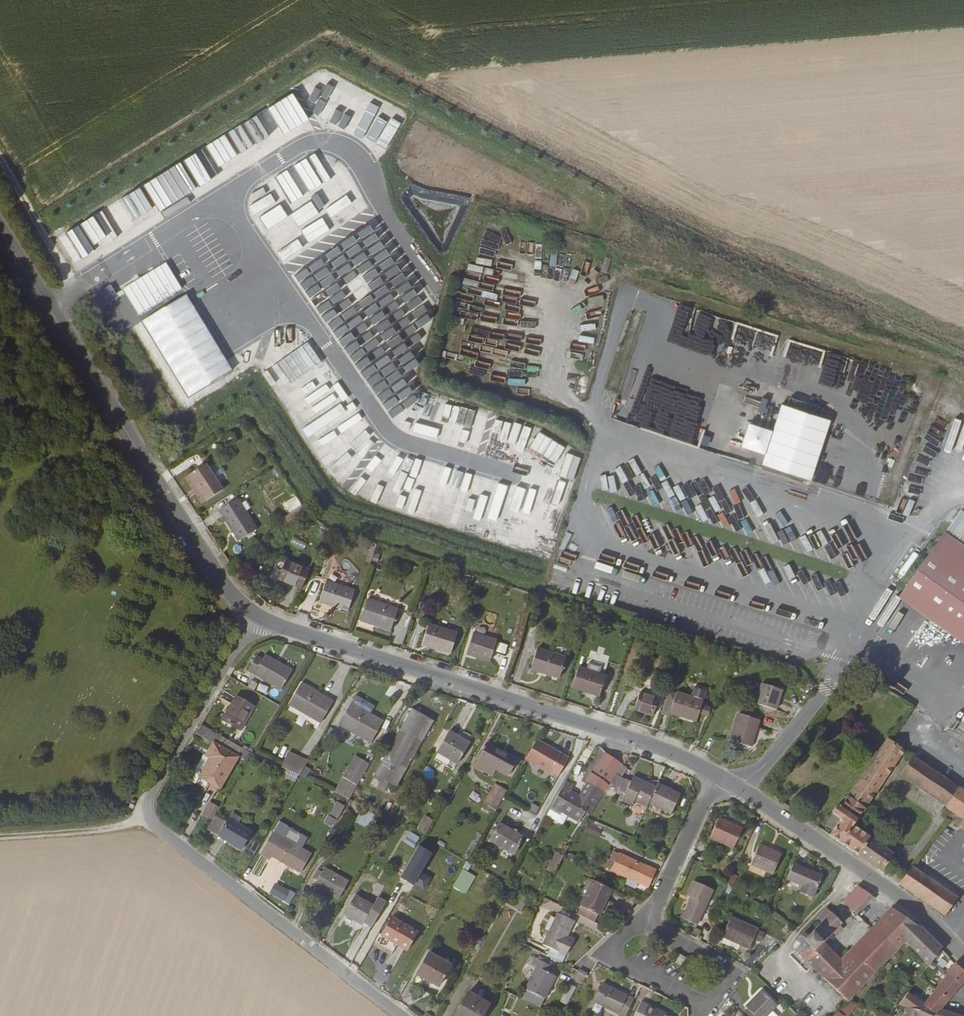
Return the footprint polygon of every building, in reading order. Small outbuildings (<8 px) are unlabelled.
[(295,93),(281,98),(289,121),(304,115),(295,93)] [(182,160),(195,181),(253,146),(240,125),(182,160)] [(305,156),(284,169),(308,210),(329,198),(305,156)] [(142,184),(156,210),(189,193),(175,166),(142,184)] [(353,234),(367,254),(389,238),(376,219),(353,234)] [(61,234),(73,262),(81,258),(78,251),(92,245),(83,224),(61,234)] [(119,324),(182,290),(168,263),(122,288),(126,295),(108,304),(119,324)] [(482,273),(484,267),(470,263),(468,269),(482,273)] [(506,263),(505,269),(518,272),(520,266),(506,263)] [(524,268),(523,275),(537,276),(538,270),(524,268)] [(316,308),(366,388),(378,380),(376,373),(381,357),(386,366),(403,355),(406,356),(410,343),(408,338),(403,336),(405,329),(404,330),(401,325),(387,322),(382,340),(363,335),(364,332),(359,315),(345,292),(337,294),(339,288),(335,281),(319,286),(332,277),(327,269),(303,284),(305,294),(320,290),(310,296),(317,307),(316,308)] [(190,295),(133,325),(180,411),(226,386),(221,377),(231,371),(190,295)] [(785,362),(813,371),(820,349),(792,340),(785,362)] [(274,365),(288,386),(322,362),(308,341),(274,365)] [(637,363),(629,360),(617,402),(625,404),(623,410),(636,414),(654,350),(641,346),(637,363)] [(435,426),(465,432),(470,409),(441,402),(435,426)] [(763,466),(815,479),(831,417),(782,404),(775,430),(747,422),(741,447),(766,453),(763,466)] [(358,412),(348,420),(356,430),(366,422),(358,412)] [(357,435),(361,441),(371,434),(368,428),(357,435)] [(540,432),(531,447),(555,462),(564,446),(540,432)] [(357,445),(345,434),(333,447),(346,458),(357,445)] [(887,450),(884,465),(890,467),(893,452),(887,450)] [(389,451),(383,463),(389,467),(396,455),(389,451)] [(567,452),(560,476),(575,480),(582,457),(567,452)] [(410,475),(412,469),(417,471),(420,460),(398,453),(393,470),(410,475)] [(422,461),(416,479),(425,482),(430,464),(422,461)] [(426,484),(445,490),(452,469),(433,463),(426,484)] [(205,464),(188,475),(206,501),(222,490),(205,464)] [(360,473),(353,497),(445,526),(449,511),(426,504),(427,502),(417,499),(419,492),(400,486),(397,497),(386,494),(390,482),(360,473)] [(911,502),(920,482),(915,479),(905,500),(911,502)] [(284,503),(289,512),(301,505),(296,496),(284,503)] [(255,526),(237,499),(219,511),(231,529),(233,527),(235,530),(232,531),(237,538),(255,526)] [(600,518),(605,516),(600,504),(595,507),(600,518)] [(295,511),(284,521),(289,527),(301,518),(295,511)] [(655,521),(647,524),(644,517),(639,520),(644,532),(651,529),(655,537),(661,534),(655,521)] [(963,633),(963,547),(944,533),(904,590),(963,633)] [(663,551),(668,549),(663,536),(657,538),(663,551)] [(292,537),(290,544),(305,548),(307,541),(292,537)] [(710,554),(716,551),(711,539),(705,541),(710,554)] [(301,589),(309,571),(285,561),(277,580),(301,589)] [(352,593),(324,584),(318,603),(346,612),(352,593)] [(369,600),(363,621),(393,630),(400,610),(369,600)] [(456,633),(428,624),(422,645),(450,654),(456,633)] [(496,641),(472,633),(466,654),(489,661),(496,641)] [(565,657),(537,648),(530,669),(559,678),(565,657)] [(264,654),(259,651),(248,670),(281,688),(294,666),(267,650),(264,654)] [(605,676),(578,667),(572,687),(599,696),(605,676)] [(780,689),(762,683),(755,703),(775,709),(778,702),(777,701),(780,689)] [(320,723),(332,702),(325,698),(323,702),(317,699),(319,695),(300,684),(288,705),(320,723)] [(902,684),(899,690),(914,698),(917,692),(902,684)] [(676,694),(668,692),(661,714),(669,716),(670,713),(696,722),(699,713),(701,706),(706,691),(694,688),(691,697),(676,692),(676,694)] [(658,699),(639,693),(634,709),(653,716),(658,699)] [(253,706),(235,696),(222,720),(240,730),(253,706)] [(383,721),(351,703),(339,724),(371,742),(383,721)] [(710,708),(701,706),(699,713),(707,716),(710,708)] [(411,708),(374,774),(375,775),(389,782),(396,787),(434,721),(411,708)] [(758,720),(738,714),(730,740),(731,741),(736,742),(750,747),(758,720)] [(251,753),(200,725),(196,733),(216,744),(209,757),(213,759),(202,778),(223,789),(241,758),(247,760),(251,753)] [(446,730),(434,751),(454,763),(470,735),(461,730),(457,737),(446,730)] [(853,826),(905,750),(888,738),(839,808),(837,806),(836,807),(832,811),(833,813),(841,819),(829,836),(857,855),(881,872),(893,854),(853,826)] [(560,777),(570,755),(536,739),(526,761),(560,777)] [(507,754),(487,744),(475,767),(491,776),(495,769),(507,775),(517,758),(508,753),(507,754)] [(610,781),(622,765),(605,752),(600,747),(581,778),(585,781),(603,791),(610,781)] [(299,775),(307,761),(288,753),(280,766),(299,775)] [(355,756),(348,768),(355,772),(362,760),(355,756)] [(900,775),(945,807),(959,787),(914,756),(900,775)] [(348,768),(343,777),(357,786),(369,764),(362,760),(355,772),(348,768)] [(625,780),(616,773),(610,781),(619,789),(620,788),(626,791),(621,801),(632,805),(634,801),(646,807),(648,802),(655,787),(632,777),(630,782),(625,780)] [(389,782),(375,775),(371,782),(384,790),(389,782)] [(603,791),(585,781),(584,782),(587,784),(582,794),(583,795),(581,798),(569,791),(571,787),(568,786),(569,784),(565,782),(546,815),(562,825),(567,815),(578,821),(583,812),(589,815),(603,791)] [(495,811),(507,791),(495,784),(483,804),(495,811)] [(655,787),(648,802),(671,813),(680,793),(657,784),(655,787)] [(963,830),(963,791),(959,787),(945,807),(951,810),(963,820),(959,827),(963,830)] [(215,815),(220,807),(209,801),(202,815),(212,820),(215,815)] [(338,818),(345,806),(337,802),(330,814),(338,818)] [(537,815),(540,807),(532,803),(529,811),(537,815)] [(373,829),(379,816),(362,808),(356,821),(373,829)] [(951,810),(946,817),(959,827),(963,820),(951,810)] [(226,822),(215,815),(212,820),(207,829),(241,849),(251,831),(237,823),(241,817),(232,812),(226,822)] [(333,827),(336,818),(327,815),(324,824),(333,827)] [(426,834),(434,820),(425,815),(417,829),(426,834)] [(742,829),(718,818),(709,837),(733,848),(742,829)] [(307,838),(279,822),(260,854),(269,859),(271,856),(300,873),(311,854),(301,848),(307,838)] [(498,824),(489,841),(502,848),(500,853),(510,859),(522,837),(498,824)] [(600,830),(588,824),(585,831),(597,837),(600,830)] [(409,831),(403,843),(414,849),(420,837),(409,831)] [(781,855),(759,845),(750,864),(772,874),(781,855)] [(556,870),(562,858),(556,854),(547,870),(554,874),(556,870)] [(648,887),(655,870),(618,854),(611,870),(648,887)] [(556,870),(562,874),(569,860),(563,857),(562,858),(556,870)] [(445,876),(455,882),(462,869),(453,863),(445,876)] [(821,876),(793,864),(786,879),(802,886),(800,893),(812,898),(821,876)] [(912,866),(898,884),(944,915),(957,897),(912,866)] [(338,899),(348,881),(325,867),(322,872),(318,870),(314,878),(317,880),(314,885),(338,899)] [(611,889),(592,880),(579,906),(580,906),(583,908),(579,915),(594,923),(597,915),(598,915),(611,889)] [(712,890),(693,881),(686,896),(691,898),(681,918),(696,925),(712,890)] [(276,885),(271,894),(284,902),(289,892),(276,885)] [(873,897),(857,886),(842,901),(855,913),(873,897)] [(528,897),(520,892),(512,906),(521,911),(528,897)] [(354,895),(344,914),(362,924),(373,906),(354,895)] [(817,917),(821,922),(831,912),(826,908),(817,917)] [(853,949),(850,953),(873,975),(904,942),(919,927),(892,909),(853,949)] [(811,932),(822,943),(842,925),(834,916),(836,914),(832,911),(831,912),(821,922),(811,932)] [(573,920),(558,912),(542,944),(551,948),(564,955),(572,939),(565,936),(573,920)] [(417,932),(391,917),(381,935),(407,950),(417,932)] [(730,918),(721,937),(748,949),(753,939),(760,942),(764,934),(757,931),(757,930),(730,918)] [(941,949),(919,927),(904,942),(928,965),(941,949)] [(794,950),(847,1002),(873,975),(850,953),(841,962),(830,951),(811,932),(807,937),(803,933),(796,940),(800,944),(794,950)] [(830,951),(841,962),(850,953),(853,949),(842,939),(830,951)] [(564,955),(551,948),(547,955),(561,962),(564,955)] [(451,965),(429,952),(417,974),(438,986),(451,965)] [(686,959),(678,954),(674,962),(682,967),(686,959)] [(548,964),(535,957),(531,964),(536,967),(525,989),(544,998),(555,976),(545,971),(548,964)] [(954,963),(923,1004),(907,993),(898,1005),(905,1010),(913,1015),(916,1010),(931,1012),(930,1015),(963,1015),(963,1013),(954,1010),(953,1014),(940,1010),(943,1007),(963,981),(963,972),(954,963)] [(621,1015),(625,1015),(634,998),(603,983),(593,1002),(621,1015)] [(567,1005),(577,987),(570,984),(561,1001),(567,1005)] [(743,1015),(744,1015),(766,1015),(776,1006),(761,991),(745,1007),(748,1010),(743,1015)] [(454,1015),(482,1015),(488,1004),(468,992),(454,1015)] [(634,1015),(669,1015),(641,1002),(634,1015)] [(856,1004),(847,1002),(833,1015),(848,1015),(856,1004)]
